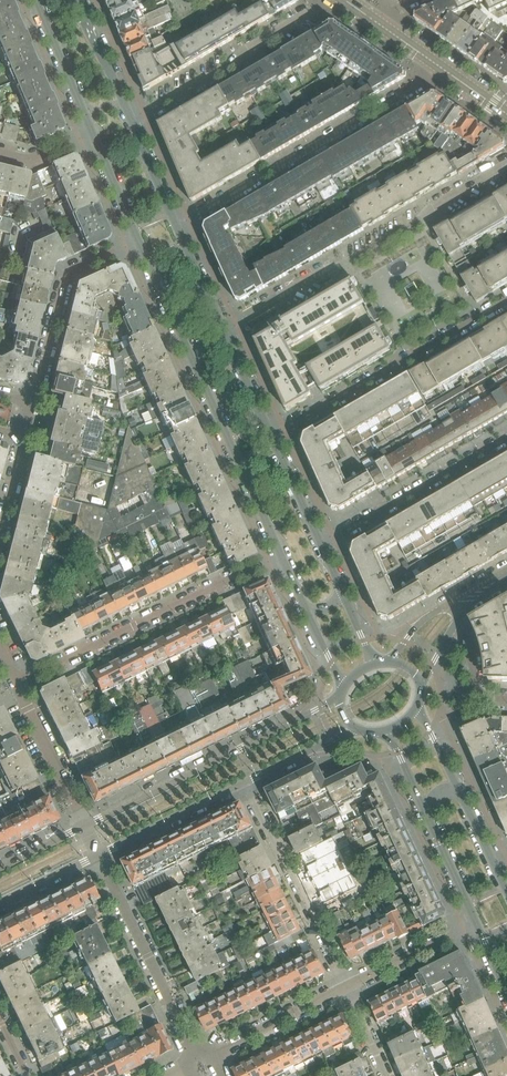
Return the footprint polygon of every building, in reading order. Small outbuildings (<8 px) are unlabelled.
[(10,0),(0,0),(0,15),(14,9),(10,0)] [(135,0),(106,0),(111,10),(135,0)] [(153,0),(135,0),(111,10),(115,21),(134,13),(141,10),(140,6),(153,0)] [(267,5),(264,7),(270,18),(297,2),(297,0),(259,0),(267,5)] [(451,15),(455,13),(459,11),(454,0),(446,0),(416,14),(415,20),(447,42),(462,22),(451,15)] [(455,3),(459,11),(459,12),(463,10),(472,5),(484,0),(454,0),(455,3)] [(490,13),(506,5),(506,0),(484,0),(490,13)] [(121,34),(165,16),(172,13),(169,6),(167,1),(160,4),(162,9),(152,13),(152,12),(151,12),(148,13),(146,10),(142,12),(141,10),(134,13),(115,21),(121,34)] [(145,91),(235,39),(270,18),(264,7),(263,6),(240,19),(236,13),(177,47),(179,52),(175,54),(169,43),(167,43),(156,48),(152,50),(131,58),(145,91)] [(20,24),(14,9),(0,15),(0,50),(2,50),(2,51),(27,40),(20,24)] [(458,50),(483,15),(481,13),(477,11),(476,12),(474,13),(471,18),(467,15),(462,22),(447,42),(458,50)] [(149,30),(168,22),(168,21),(174,18),(172,13),(165,16),(121,34),(126,46),(151,36),(149,30)] [(483,37),(478,34),(483,27),(488,30),(492,24),(487,20),(489,19),(483,15),(458,50),(469,58),(483,37)] [(338,62),(355,38),(336,24),(330,24),(304,39),(315,57),(322,52),(326,47),(330,51),(328,55),(338,62)] [(486,55),(494,44),(504,31),(492,24),(488,30),(483,37),(469,58),(484,68),(491,58),(486,55)] [(152,50),(151,46),(154,44),(156,48),(167,43),(165,39),(163,37),(154,41),(151,36),(126,46),(131,58),(152,50)] [(360,77),(377,53),(356,37),(355,38),(338,62),(360,77)] [(315,57),(304,39),(284,51),(294,69),(295,71),(316,59),(315,57)] [(40,71),(34,55),(27,40),(2,51),(15,81),(40,71)] [(506,58),(506,53),(494,44),(486,55),(491,58),(484,68),(495,76),(506,58)] [(294,69),(284,51),(251,70),(262,90),(267,87),(266,86),(278,78),(279,80),(287,75),(287,73),(294,69)] [(356,107),(404,79),(405,72),(404,72),(388,61),(377,53),(360,77),(370,84),(369,86),(370,87),(357,94),(351,90),(349,93),(356,107)] [(495,76),(504,82),(506,82),(506,58),(495,76)] [(262,90),(251,70),(219,89),(230,107),(236,103),(237,105),(245,100),(244,99),(257,91),(258,92),(262,90)] [(53,101),(47,86),(40,71),(15,81),(28,112),(53,101)] [(325,125),(356,107),(349,93),(345,87),(335,93),(333,92),(313,104),(314,107),(325,125)] [(232,111),(230,107),(219,89),(193,105),(207,129),(207,128),(212,137),(219,133),(216,127),(215,128),(213,125),(222,120),(221,117),(232,111)] [(434,115),(444,100),(437,94),(430,94),(406,108),(417,125),(421,122),(429,111),(434,115)] [(438,132),(455,107),(444,100),(434,115),(429,111),(421,122),(426,126),(421,134),(427,142),(430,143),(438,132)] [(61,131),(63,126),(53,101),(28,112),(34,127),(30,129),(24,132),(30,144),(54,134),(61,131)] [(207,129),(193,105),(159,124),(175,161),(188,153),(191,158),(197,155),(200,153),(191,138),(207,129)] [(293,143),(325,125),(314,107),(307,111),(307,109),(299,114),(299,115),(287,123),(286,121),(282,123),(293,143)] [(444,148),(467,116),(455,107),(438,132),(443,135),(435,147),(441,152),(444,148)] [(419,129),(417,125),(406,108),(386,120),(398,141),(402,139),(405,143),(417,136),(414,132),(419,129)] [(476,150),(488,131),(467,116),(444,148),(447,153),(453,164),(458,161),(461,160),(467,151),(472,154),(476,150)] [(398,141),(386,120),(364,133),(377,155),(382,152),(385,158),(398,151),(394,145),(399,142),(398,141)] [(262,162),(293,143),(282,123),(278,126),(279,128),(266,135),(265,133),(256,138),(257,140),(251,144),(262,162)] [(8,140),(11,126),(5,125),(1,138),(8,140)] [(15,142),(18,128),(11,126),(8,140),(15,142)] [(459,175),(505,148),(505,142),(488,131),(476,150),(479,152),(459,163),(458,161),(453,164),(458,173),(459,175)] [(377,155),(364,133),(343,145),(356,168),(377,155)] [(262,162),(251,144),(249,140),(238,147),(236,144),(221,154),(234,178),(262,162)] [(356,168),(343,145),(321,158),(333,178),(334,180),(339,177),(342,183),(355,176),(351,170),(356,168)] [(234,178),(221,154),(202,165),(197,155),(191,158),(188,153),(175,161),(192,202),(234,178)] [(456,174),(445,153),(440,156),(439,155),(413,170),(414,171),(426,192),(433,188),(432,186),(434,185),(436,189),(448,181),(447,178),(451,176),(452,177),(456,174)] [(83,173),(78,159),(73,157),(53,166),(60,183),(83,173)] [(333,178),(321,158),(301,170),(312,190),(317,188),(320,193),(332,186),(329,180),(333,178)] [(14,171),(0,168),(0,194),(8,196),(14,171)] [(312,190),(301,170),(290,176),(307,204),(313,200),(309,192),(312,190)] [(24,201),(30,177),(29,175),(14,171),(8,196),(23,200),(23,201),(24,201)] [(49,186),(42,171),(38,173),(37,174),(43,189),(49,186)] [(426,192),(414,171),(410,174),(409,172),(382,188),(383,190),(395,210),(404,205),(405,207),(417,199),(416,198),(426,192)] [(97,205),(95,199),(83,173),(60,183),(74,215),(97,205)] [(46,196),(43,189),(37,174),(30,177),(24,201),(21,212),(32,214),(37,213),(45,210),(45,209),(42,198),(46,196)] [(307,204),(290,176),(280,182),(292,202),(296,200),(301,207),(307,204)] [(288,204),(292,202),(280,182),(261,193),(271,215),(276,211),(280,217),(292,210),(288,204)] [(506,220),(506,188),(435,230),(455,266),(467,259),(460,248),(506,220)] [(395,210),(383,190),(379,192),(378,190),(350,207),(353,210),(363,229),(373,223),(374,225),(386,217),(385,214),(389,212),(390,213),(395,210)] [(261,193),(250,200),(259,221),(271,215),(261,193)] [(259,221),(250,200),(225,214),(232,226),(236,223),(239,229),(248,225),(248,226),(259,221)] [(108,240),(110,235),(97,205),(74,215),(80,231),(88,248),(87,248),(87,249),(108,240)] [(364,230),(363,229),(353,210),(348,213),(344,208),(332,215),(335,220),(331,223),(343,243),(364,230)] [(59,241),(53,230),(45,210),(37,213),(44,227),(22,237),(20,247),(26,248),(20,269),(27,272),(51,278),(54,266),(56,263),(67,258),(59,241)] [(229,238),(226,230),(231,228),(233,232),(239,229),(236,223),(232,226),(225,214),(207,225),(205,230),(205,231),(212,246),(229,238)] [(0,217),(0,232),(10,234),(13,221),(0,217)] [(343,243),(331,223),(327,225),(323,217),(316,221),(333,249),(343,243)] [(333,249),(316,221),(310,224),(315,232),(311,234),(323,255),(333,249)] [(88,248),(80,231),(59,241),(67,258),(87,249),(87,248),(88,248)] [(323,255),(311,234),(307,237),(304,231),(291,238),(295,244),(291,246),(303,266),(323,255)] [(233,237),(229,238),(212,246),(223,271),(244,261),(233,237)] [(275,282),(303,266),(291,246),(286,249),(287,251),(265,261),(266,263),(275,282)] [(506,286),(506,254),(475,272),(468,261),(457,268),(477,303),(506,286)] [(259,292),(253,279),(252,277),(250,273),(249,273),(244,261),(223,271),(231,288),(236,300),(242,301),(259,292)] [(275,282),(266,263),(255,268),(258,274),(252,277),(253,279),(259,292),(275,282)] [(117,299),(122,287),(131,283),(125,268),(119,266),(79,284),(78,288),(87,290),(94,299),(106,313),(110,318),(117,299)] [(43,308),(51,278),(27,272),(20,302),(43,308)] [(393,352),(379,330),(351,281),(282,321),(281,320),(270,326),(272,330),(255,340),(286,410),(311,395),(307,389),(317,383),(323,393),(393,352)] [(152,329),(131,283),(122,287),(117,299),(124,301),(127,307),(124,308),(128,317),(125,318),(133,337),(152,329)] [(92,336),(96,320),(96,319),(93,318),(95,311),(91,310),(94,299),(87,290),(78,288),(67,330),(92,336)] [(35,339),(43,308),(20,302),(14,327),(9,326),(8,332),(17,335),(35,339)] [(506,349),(506,332),(500,321),(410,373),(424,396),(433,392),(472,369),(482,363),(494,356),(506,349)] [(166,359),(157,340),(152,329),(133,337),(124,341),(127,347),(129,346),(133,356),(125,360),(130,370),(138,366),(140,365),(143,370),(166,359)] [(90,342),(91,337),(92,336),(67,330),(59,362),(84,368),(93,370),(95,364),(99,366),(100,362),(114,366),(113,359),(91,354),(94,343),(90,342)] [(30,361),(35,339),(17,335),(13,352),(12,353),(2,360),(6,370),(9,371),(6,381),(7,381),(20,384),(23,382),(27,366),(28,362),(30,361)] [(6,338),(3,340),(7,345),(9,347),(11,345),(6,338)] [(124,360),(122,355),(114,359),(115,364),(124,360)] [(2,360),(0,359),(0,380),(5,381),(6,381),(9,371),(6,370),(2,360)] [(180,390),(175,379),(166,359),(143,370),(145,375),(143,376),(139,378),(141,382),(125,389),(123,384),(124,384),(122,379),(119,380),(117,381),(118,394),(119,399),(122,397),(131,393),(142,389),(147,386),(152,396),(154,395),(157,400),(165,396),(180,390)] [(82,373),(84,368),(59,362),(51,393),(65,397),(88,403),(92,387),(83,385),(86,374),(82,373)] [(480,382),(490,376),(487,372),(477,378),(480,382)] [(420,394),(408,374),(397,381),(409,400),(420,394)] [(409,400),(397,381),(387,387),(398,406),(409,400)] [(398,406),(387,387),(376,393),(388,412),(398,406)] [(133,397),(144,393),(142,389),(131,393),(133,397)] [(193,420),(184,400),(180,390),(165,396),(157,400),(159,405),(156,406),(165,425),(166,427),(169,425),(171,430),(193,420)] [(503,390),(492,396),(504,416),(506,414),(506,397),(503,390)] [(388,412),(376,393),(366,399),(377,418),(388,412)] [(504,416),(492,396),(482,402),(494,422),(504,416)] [(91,414),(92,409),(89,408),(90,403),(88,403),(65,397),(61,413),(104,424),(104,423),(105,418),(91,414)] [(129,412),(122,397),(119,399),(121,411),(122,415),(129,412)] [(377,418),(366,399),(356,405),(367,424),(377,418)] [(494,422),(482,402),(472,408),(483,428),(494,422)] [(367,424),(356,405),(345,411),(357,430),(367,424)] [(483,428),(472,408),(462,414),(461,414),(473,434),(483,428)] [(473,434),(461,414),(462,414),(460,410),(451,416),(450,416),(464,439),(473,434)] [(357,430),(345,411),(335,417),(346,436),(357,430)] [(93,456),(96,456),(104,423),(104,424),(61,413),(61,414),(58,413),(50,443),(54,444),(53,445),(81,453),(84,453),(93,456)] [(464,439),(450,416),(441,421),(443,425),(454,445),(464,439)] [(347,438),(346,436),(335,417),(305,434),(302,445),(330,507),(341,511),(358,501),(375,492),(379,489),(367,469),(365,470),(367,473),(365,474),(358,478),(347,484),(329,445),(336,442),(342,438),(343,440),(347,438)] [(207,450),(198,431),(193,420),(171,430),(173,435),(170,437),(179,457),(182,455),(185,461),(207,450)] [(454,445),(443,425),(434,430),(445,450),(454,445)] [(122,452),(115,477),(127,480),(133,455),(141,453),(137,446),(137,445),(134,439),(130,431),(129,427),(127,428),(127,429),(124,443),(122,452)] [(139,437),(136,428),(130,431),(134,439),(139,437)] [(445,450),(434,430),(425,436),(436,455),(445,450)] [(436,455),(425,436),(415,441),(426,461),(436,455)] [(426,461),(415,441),(405,447),(417,467),(426,461)] [(149,458),(142,443),(137,446),(141,453),(144,461),(149,458)] [(78,463),(81,453),(53,445),(53,448),(49,461),(74,467),(75,463),(78,463)] [(336,450),(341,460),(346,457),(340,447),(339,448),(336,450)] [(417,467),(405,447),(395,453),(407,472),(417,467)] [(221,481),(212,461),(207,450),(185,461),(187,465),(184,466),(193,488),(196,486),(198,491),(221,481)] [(133,455),(127,480),(131,481),(134,489),(153,480),(151,476),(148,469),(145,462),(144,461),(141,453),(133,455)] [(407,472),(395,453),(386,458),(397,478),(407,472)] [(499,460),(506,474),(506,455),(499,460)] [(79,484),(82,470),(74,467),(49,461),(35,457),(27,491),(74,503),(77,490),(79,484)] [(397,478),(386,458),(376,464),(387,484),(397,478)] [(499,460),(489,465),(504,490),(506,488),(506,474),(499,460)] [(350,463),(345,466),(351,476),(355,473),(350,463)] [(387,484),(376,464),(367,469),(379,489),(387,484)] [(504,490),(489,465),(479,471),(494,496),(504,490)] [(153,467),(148,469),(151,476),(156,473),(153,467)] [(494,496),(479,471),(470,477),(484,501),(494,496)] [(484,501),(470,477),(460,482),(472,502),(474,507),(484,501)] [(153,480),(134,489),(138,497),(141,504),(149,500),(155,513),(165,508),(166,508),(162,500),(153,480)] [(235,511),(226,491),(221,481),(198,491),(201,496),(198,497),(207,518),(210,516),(212,521),(235,511)] [(460,482),(450,488),(461,508),(472,502),(460,482)] [(450,488),(439,494),(451,514),(461,508),(450,488)] [(47,524),(51,509),(51,508),(56,510),(56,509),(71,513),(77,515),(80,505),(74,503),(27,491),(20,517),(47,524)] [(439,494),(429,500),(441,520),(451,514),(439,494)] [(174,504),(171,496),(162,500),(166,508),(174,504)] [(138,497),(129,501),(139,521),(145,518),(155,513),(149,500),(141,504),(138,497)] [(429,500),(419,506),(430,526),(441,520),(429,500)] [(129,501),(121,505),(131,525),(135,523),(139,521),(129,501)] [(496,512),(502,509),(499,504),(493,507),(496,512)] [(121,505),(112,508),(122,529),(131,525),(121,505)] [(419,506),(408,512),(420,532),(430,526),(419,506)] [(112,508),(104,512),(114,533),(122,529),(112,508)] [(170,518),(165,508),(155,513),(160,523),(170,518)] [(248,541),(239,522),(235,511),(212,521),(215,526),(212,528),(221,548),(224,546),(226,551),(248,541)] [(104,512),(95,516),(106,538),(114,533),(104,512)] [(408,512),(398,518),(410,538),(420,532),(408,512)] [(160,523),(155,513),(145,518),(150,528),(160,523)] [(95,516),(87,520),(97,542),(106,538),(95,516)] [(43,540),(47,524),(20,517),(12,548),(39,555),(39,554),(44,555),(47,541),(43,540)] [(69,547),(67,556),(68,556),(97,542),(87,520),(77,518),(74,530),(70,546),(69,547)] [(150,528),(145,518),(139,521),(135,523),(140,533),(150,528)] [(398,518),(387,524),(398,542),(399,545),(410,538),(398,518)] [(494,530),(489,521),(483,525),(487,533),(494,530)] [(130,537),(140,533),(135,523),(125,528),(127,532),(130,537)] [(392,545),(398,542),(387,524),(382,528),(354,544),(351,555),(380,617),(390,621),(428,598),(420,584),(396,598),(376,554),(392,545)] [(127,532),(125,528),(116,533),(118,537),(127,532)] [(506,552),(506,535),(504,529),(499,532),(498,530),(480,541),(481,543),(475,546),(486,565),(506,552)] [(464,546),(461,541),(467,537),(466,535),(454,542),(454,544),(458,550),(464,546)] [(96,543),(99,549),(109,545),(105,538),(96,543)] [(204,561),(199,549),(198,550),(193,539),(183,545),(197,574),(204,571),(203,569),(207,567),(204,561)] [(197,574),(183,545),(180,540),(171,545),(187,577),(190,575),(191,577),(197,574)] [(252,556),(253,552),(248,541),(226,551),(228,556),(225,558),(229,566),(252,556)] [(486,565),(475,546),(473,542),(467,545),(468,547),(451,557),(452,560),(447,563),(457,581),(486,565)] [(98,547),(96,543),(87,547),(89,551),(98,547)] [(187,577),(171,545),(170,543),(160,548),(160,549),(177,582),(181,580),(181,582),(188,579),(187,577)] [(35,571),(39,556),(39,555),(12,548),(4,579),(32,585),(35,571)] [(177,582),(160,549),(151,554),(155,563),(165,582),(167,587),(171,585),(171,587),(178,583),(177,582)] [(69,562),(78,557),(76,553),(67,557),(67,558),(69,562)] [(216,572),(209,558),(204,561),(207,567),(210,575),(216,572)] [(394,568),(399,566),(394,558),(390,560),(394,568)] [(411,569),(406,561),(402,563),(406,571),(411,569)] [(165,582),(155,563),(145,568),(148,574),(157,592),(161,590),(162,592),(168,588),(167,587),(165,582)] [(428,598),(457,581),(447,563),(442,566),(440,564),(422,575),(423,577),(417,580),(420,584),(428,598)] [(157,592),(148,574),(143,577),(138,566),(133,568),(139,579),(147,597),(151,595),(152,596),(158,593),(157,592)] [(61,577),(63,572),(51,569),(50,574),(61,577)] [(402,571),(397,574),(402,582),(406,579),(402,571)] [(128,606),(118,589),(112,576),(103,582),(109,594),(118,611),(121,610),(122,611),(129,608),(128,606)] [(31,586),(32,585),(4,579),(0,596),(0,598),(10,618),(30,609),(27,603),(28,597),(31,586)] [(148,598),(147,597),(139,579),(133,582),(132,581),(128,583),(138,601),(141,600),(142,601),(148,598)] [(265,582),(243,592),(250,607),(257,622),(280,611),(274,597),(267,583),(265,582)] [(138,601),(128,583),(128,584),(118,589),(128,606),(131,605),(132,606),(138,603),(138,601)] [(118,611),(109,594),(103,596),(101,592),(97,594),(99,598),(108,616),(111,614),(112,616),(119,613),(118,611)] [(230,598),(222,601),(225,608),(228,614),(229,614),(235,611),(236,614),(250,607),(243,592),(234,596),(230,598)] [(109,618),(108,616),(99,598),(94,601),(91,595),(86,598),(89,603),(98,621),(102,619),(102,621),(109,618)] [(473,618),(477,627),(481,636),(485,645),(486,650),(488,661),(489,671),(489,682),(506,682),(506,598),(473,618)] [(99,623),(98,621),(89,603),(79,608),(88,626),(92,624),(92,626),(99,623)] [(88,626),(79,608),(74,611),(71,604),(66,607),(69,613),(70,613),(72,618),(78,631),(82,629),(83,631),(89,628),(88,626)] [(235,627),(233,623),(230,616),(229,614),(228,614),(225,608),(214,613),(227,638),(232,636),(230,630),(235,627)] [(37,624),(41,619),(40,618),(36,622),(30,609),(10,618),(30,658),(38,660),(43,658),(38,648),(45,631),(40,629),(37,624)] [(280,611),(257,622),(263,636),(270,651),(294,641),(287,625),(283,618),(280,611)] [(227,638),(214,613),(203,618),(213,638),(220,635),(222,640),(227,638)] [(43,658),(82,639),(78,631),(72,618),(64,622),(65,625),(49,633),(45,631),(38,648),(43,658)] [(216,645),(213,638),(203,618),(192,624),(204,648),(206,650),(216,645)] [(204,648),(192,624),(181,629),(190,650),(191,649),(193,654),(204,648)] [(245,627),(237,631),(241,639),(244,646),(245,645),(249,643),(252,642),(245,627)] [(190,650),(181,629),(170,635),(179,655),(190,650)] [(179,655),(170,635),(159,640),(165,654),(168,660),(176,657),(179,655)] [(168,660),(165,654),(159,640),(148,646),(157,666),(163,676),(170,673),(165,663),(164,662),(168,660)] [(266,665),(252,671),(257,681),(261,690),(268,686),(267,685),(275,681),(279,688),(281,687),(307,676),(309,673),(300,655),(294,641),(270,651),(262,655),(266,665)] [(157,666),(148,646),(137,651),(147,671),(157,666)] [(147,671),(137,651),(126,657),(135,676),(147,671)] [(135,676),(126,657),(114,663),(123,682),(135,676)] [(226,665),(222,658),(214,661),(218,669),(226,665)] [(247,661),(234,667),(242,683),(246,692),(247,692),(249,696),(261,720),(273,714),(288,706),(283,698),(286,696),(281,687),(279,688),(275,681),(267,685),(268,686),(261,690),(257,681),(252,671),(247,662),(247,661)] [(123,682),(114,663),(103,668),(113,687),(123,682)] [(96,682),(92,673),(89,667),(64,679),(70,693),(79,688),(81,692),(88,689),(86,685),(87,684),(88,686),(96,682)] [(234,667),(223,673),(231,689),(237,702),(232,704),(230,701),(224,704),(238,731),(249,726),(261,720),(249,696),(247,692),(246,692),(242,683),(234,667)] [(113,687),(103,668),(92,673),(96,682),(101,693),(113,687)] [(204,676),(201,669),(193,673),(196,680),(204,676)] [(209,675),(185,686),(196,708),(214,743),(226,737),(237,732),(238,731),(224,704),(220,696),(209,675)] [(70,693),(64,679),(41,691),(40,694),(52,718),(77,706),(70,693)] [(181,687),(178,682),(168,687),(171,692),(181,687)] [(299,694),(297,689),(288,694),(290,698),(299,694)] [(158,695),(147,700),(149,705),(160,700),(160,699),(158,695)] [(139,711),(138,711),(140,714),(166,767),(177,761),(189,755),(171,717),(170,718),(167,713),(165,713),(164,714),(160,707),(164,704),(161,698),(160,699),(160,700),(149,705),(139,711)] [(147,700),(136,706),(139,711),(149,705),(147,700)] [(90,732),(85,722),(82,717),(77,706),(52,718),(65,745),(90,732)] [(183,711),(171,717),(189,755),(202,749),(214,743),(196,708),(184,714),(183,711)] [(10,726),(5,716),(6,714),(4,712),(2,711),(2,710),(0,711),(0,746),(17,737),(15,733),(13,732),(10,726)] [(140,714),(128,720),(142,749),(130,755),(142,779),(154,773),(166,767),(140,714)] [(462,731),(468,744),(475,760),(482,775),(504,765),(506,763),(506,717),(494,717),(483,721),(462,731)] [(120,734),(115,726),(113,721),(90,732),(65,745),(72,758),(83,752),(101,744),(120,734)] [(23,753),(19,744),(19,742),(17,737),(0,746),(0,764),(6,777),(31,765),(28,760),(27,760),(23,753)] [(106,767),(118,761),(110,743),(102,746),(101,744),(83,752),(87,758),(75,764),(82,779),(106,767)] [(87,758),(83,752),(72,758),(75,764),(87,758)] [(142,779),(130,755),(118,761),(106,767),(118,791),(142,779)] [(482,775),(488,790),(495,804),(506,799),(506,763),(504,765),(482,775)] [(36,779),(35,777),(32,771),(33,769),(31,765),(6,777),(13,791),(22,787),(36,779)] [(118,791),(106,767),(82,779),(94,803),(118,791)] [(336,806),(321,774),(319,768),(315,767),(269,790),(268,794),(281,820),(296,812),(301,822),(311,817),(313,821),(317,827),(324,824),(321,818),(335,811),(333,808),(336,806)] [(372,788),(367,776),(363,768),(359,767),(329,782),(324,773),(321,774),(336,806),(354,798),(353,795),(367,789),(368,790),(372,788)] [(401,818),(394,802),(380,774),(375,777),(373,773),(367,776),(372,788),(375,793),(370,796),(371,798),(368,800),(370,804),(365,806),(369,814),(376,830),(401,818)] [(25,793),(41,785),(37,778),(37,779),(36,779),(22,787),(25,793)] [(32,805),(31,805),(28,798),(16,804),(12,795),(15,793),(13,791),(0,797),(0,803),(19,839),(44,827),(32,805)] [(58,820),(47,798),(32,805),(44,827),(48,825),(58,820)] [(495,804),(506,832),(506,799),(495,804)] [(0,803),(0,849),(19,839),(0,803)] [(253,828),(242,806),(239,805),(211,818),(224,843),(231,839),(241,858),(247,855),(238,836),(253,828)] [(224,843),(211,818),(181,833),(194,858),(217,846),(225,861),(231,858),(224,843)] [(413,842),(401,818),(376,830),(369,833),(372,841),(380,837),(384,848),(387,847),(390,853),(413,842)] [(316,828),(317,827),(313,821),(305,825),(308,830),(302,833),(290,839),(298,854),(300,853),(321,843),(323,842),(316,828)] [(302,833),(299,827),(293,830),(289,822),(284,825),(290,839),(302,833)] [(262,847),(253,828),(238,836),(247,855),(262,847)] [(354,840),(349,830),(345,832),(350,843),(354,840)] [(194,858),(181,833),(152,848),(165,873),(170,870),(173,875),(182,871),(179,866),(194,858)] [(424,867),(413,842),(390,853),(393,860),(391,861),(396,872),(398,871),(401,878),(424,867)] [(346,893),(321,843),(300,853),(325,904),(346,893)] [(243,870),(268,858),(262,847),(247,855),(241,858),(243,863),(240,865),(243,870)] [(165,873),(152,848),(125,861),(124,864),(136,887),(151,879),(165,873)] [(219,862),(215,854),(211,856),(216,868),(221,865),(219,862)] [(248,880),(270,869),(272,867),(268,858),(243,870),(245,875),(247,874),(249,879),(248,879),(248,880)] [(435,891),(427,873),(424,867),(401,878),(405,885),(402,886),(407,897),(410,895),(413,902),(435,891)] [(253,890),(275,878),(270,869),(248,880),(247,880),(249,886),(251,885),(253,890)] [(215,883),(213,880),(205,878),(209,886),(215,883)] [(256,901),(280,889),(275,878),(253,890),(255,894),(254,895),(256,901)] [(103,910),(88,880),(72,887),(86,913),(85,914),(86,915),(89,921),(95,919),(97,917),(96,915),(103,911),(103,910)] [(221,894),(215,884),(209,887),(214,897),(221,894)] [(248,886),(234,894),(236,898),(250,891),(248,886)] [(86,913),(72,887),(49,899),(60,923),(77,914),(79,919),(86,915),(85,914),(86,913)] [(196,910),(191,901),(186,891),(182,893),(180,888),(169,893),(157,900),(159,905),(161,906),(168,920),(167,921),(171,928),(194,916),(192,912),(196,910)] [(158,893),(145,899),(148,904),(157,900),(169,893),(165,889),(158,893)] [(263,910),(286,899),(280,889),(256,901),(260,907),(261,906),(263,910)] [(213,897),(210,891),(205,894),(208,900),(213,897)] [(446,913),(435,891),(413,902),(416,909),(414,910),(419,920),(422,919),(425,926),(445,916),(446,913)] [(222,894),(215,897),(219,905),(225,902),(222,894)] [(60,923),(49,899),(25,911),(37,934),(48,929),(52,936),(64,930),(60,923)] [(267,921),(291,910),(286,899),(263,910),(266,915),(264,915),(267,921)] [(402,899),(393,903),(394,905),(397,910),(405,905),(402,899)] [(405,905),(397,910),(402,920),(407,917),(405,914),(413,910),(410,903),(405,905)] [(224,918),(219,908),(217,904),(212,907),(219,920),(224,918)] [(399,939),(425,926),(422,919),(419,920),(405,927),(402,920),(397,910),(394,905),(385,910),(387,914),(398,937),(399,939)] [(398,937),(387,914),(381,917),(379,913),(378,913),(375,907),(372,908),(377,919),(376,919),(381,928),(380,930),(382,933),(384,934),(387,941),(392,939),(393,939),(398,937)] [(274,931),(296,920),(291,910),(267,921),(270,928),(272,927),(274,931)] [(37,934),(25,911),(1,923),(15,951),(28,945),(28,946),(40,940),(37,934)] [(344,918),(340,911),(329,917),(332,924),(344,918)] [(382,933),(380,930),(381,928),(376,919),(371,922),(369,918),(365,911),(362,913),(366,920),(372,932),(371,934),(373,938),(375,939),(379,946),(382,944),(384,944),(387,943),(387,941),(384,934),(382,933)] [(209,937),(205,928),(200,918),(196,920),(194,916),(171,928),(173,932),(174,933),(182,947),(181,948),(184,955),(207,943),(205,939),(209,937)] [(373,938),(371,934),(372,932),(366,920),(360,923),(356,916),(353,918),(358,928),(362,937),(361,939),(364,943),(366,944),(369,950),(373,949),(374,949),(377,948),(378,946),(379,946),(375,939),(373,938)] [(110,954),(106,947),(105,948),(98,933),(99,933),(95,925),(98,924),(95,919),(89,921),(84,924),(87,930),(71,938),(85,966),(110,954)] [(291,935),(301,930),(296,920),(274,931),(276,935),(274,936),(277,942),(283,939),(291,935)] [(1,923),(0,923),(0,973),(9,968),(20,963),(15,951),(1,923)] [(240,935),(235,925),(234,924),(229,927),(231,932),(234,938),(240,935)] [(364,943),(361,939),(362,937),(358,928),(352,931),(349,925),(345,927),(348,932),(353,942),(352,943),(354,948),(356,948),(359,955),(363,953),(365,954),(367,953),(368,951),(369,950),(366,944),(364,943)] [(307,937),(303,930),(301,931),(301,930),(291,935),(295,943),(307,937)] [(238,946),(234,938),(231,932),(226,934),(233,948),(238,946)] [(354,948),(352,943),(353,942),(348,932),(339,936),(349,958),(350,960),(352,959),(354,959),(357,958),(358,956),(359,955),(356,948),(354,948)] [(246,948),(240,935),(234,938),(238,946),(240,951),(246,948)] [(295,943),(291,935),(283,939),(286,945),(287,947),(295,943)] [(286,945),(283,939),(277,942),(273,944),(276,950),(286,945)] [(223,964),(218,955),(213,946),(209,948),(207,943),(184,955),(187,962),(188,961),(195,975),(194,975),(198,982),(216,974),(221,971),(219,966),(223,964)] [(276,950),(273,944),(264,949),(267,955),(276,950)] [(69,956),(65,949),(57,953),(61,960),(69,956)] [(267,955),(264,949),(254,954),(257,960),(267,955)] [(324,971),(313,949),(302,954),(303,955),(308,964),(307,966),(309,971),(311,971),(314,977),(318,976),(320,976),(323,975),(323,973),(324,973),(324,971)] [(483,997),(474,978),(471,970),(471,969),(469,970),(467,964),(468,963),(468,962),(467,963),(462,953),(461,953),(417,975),(418,977),(427,996),(428,999),(429,1000),(450,989),(452,993),(456,991),(459,999),(463,997),(468,1007),(484,999),(483,997)] [(119,976),(112,962),(113,961),(110,954),(85,966),(100,995),(124,983),(120,976),(119,976)] [(257,960),(254,954),(245,958),(248,964),(257,960)] [(309,971),(307,966),(308,964),(303,955),(294,960),(298,969),(297,971),(299,975),(301,976),(304,982),(308,980),(310,981),(313,979),(314,978),(314,977),(311,971),(309,971)] [(299,975),(297,971),(298,969),(294,960),(287,963),(286,960),(282,962),(284,965),(288,974),(288,976),(289,980),(291,980),(294,987),(298,985),(300,986),(303,984),(304,982),(301,976),(299,975)] [(63,969),(60,962),(59,962),(53,965),(56,972),(63,969)] [(20,964),(21,963),(20,963),(9,968),(0,973),(0,981),(8,997),(7,999),(9,1002),(10,1002),(11,1003),(33,992),(26,978),(20,964)] [(289,980),(288,976),(288,974),(284,965),(274,970),(279,979),(278,981),(280,985),(282,985),(285,992),(289,990),(291,991),(294,989),(294,987),(291,980),(289,980)] [(280,985),(278,981),(279,979),(274,970),(264,974),(269,984),(268,986),(270,989),(272,990),(275,997),(279,995),(281,995),(284,994),(285,992),(282,985),(280,985)] [(224,978),(221,971),(216,974),(220,982),(223,981),(222,979),(224,978)] [(270,989),(268,986),(269,984),(264,974),(255,979),(260,988),(259,991),(261,994),(263,995),(266,1001),(269,1000),(271,1000),(274,999),(275,997),(272,990),(270,989)] [(427,996),(418,977),(413,979),(412,981),(409,983),(411,989),(411,990),(413,995),(415,995),(417,1001),(418,1003),(423,1001),(422,999),(427,996)] [(261,994),(259,991),(260,988),(255,979),(245,984),(250,993),(249,995),(251,999),(253,1000),(256,1006),(260,1004),(262,1005),(265,1003),(265,1002),(266,1001),(263,995),(261,994)] [(81,986),(78,980),(71,983),(74,989),(81,986)] [(251,999),(249,995),(250,993),(245,984),(243,980),(234,985),(236,989),(240,998),(240,1001),(241,1004),(244,1005),(247,1011),(250,1009),(252,1010),(255,1008),(256,1006),(253,1000),(251,999)] [(201,989),(198,982),(186,988),(189,995),(200,990),(201,989)] [(133,1005),(126,991),(127,990),(124,983),(100,995),(114,1024),(127,1018),(139,1013),(138,1012),(134,1004),(133,1005)] [(417,1001),(415,995),(413,995),(411,990),(411,989),(409,983),(407,983),(406,983),(403,984),(402,986),(399,988),(402,994),(401,995),(404,1000),(405,1000),(407,1006),(409,1008),(414,1006),(413,1003),(417,1001)] [(94,997),(88,984),(75,991),(81,1004),(94,997)] [(407,1006),(405,1000),(404,1000),(401,995),(402,994),(399,988),(397,988),(396,988),(393,989),(392,991),(389,993),(392,999),(391,1000),(393,1004),(395,1005),(397,1011),(399,1013),(404,1010),(403,1008),(407,1006)] [(241,1004),(240,1001),(240,998),(236,989),(226,993),(231,1003),(230,1005),(232,1009),(234,1010),(237,1016),(241,1014),(242,1015),(245,1013),(246,1011),(247,1011),(244,1005),(241,1004)] [(211,1012),(207,1003),(203,996),(200,990),(189,995),(206,1028),(209,1030),(218,1025),(215,1019),(212,1018),(210,1015),(211,1012)] [(41,1007),(33,992),(11,1003),(12,1004),(11,1006),(12,1009),(14,1009),(22,1026),(21,1027),(23,1030),(25,1031),(25,1032),(48,1021),(53,1018),(46,1004),(41,1007)] [(232,1009),(230,1005),(231,1003),(226,993),(217,998),(221,1007),(220,1010),(222,1014),(225,1014),(228,1020),(231,1019),(233,1019),(236,1018),(236,1016),(237,1016),(234,1010),(232,1009)] [(397,1011),(395,1005),(393,1004),(391,1000),(392,999),(389,993),(387,993),(386,993),(383,994),(382,996),(379,998),(382,1004),(382,1005),(384,1010),(385,1010),(389,1018),(394,1015),(393,1013),(397,1011)] [(78,1001),(75,994),(70,996),(74,1003),(78,1001)] [(222,1014),(220,1010),(221,1007),(217,998),(207,1003),(211,1012),(210,1015),(212,1018),(215,1019),(218,1025),(221,1023),(223,1024),(226,1023),(227,1021),(228,1020),(225,1014),(222,1014)] [(390,1019),(389,1018),(385,1010),(384,1010),(382,1005),(382,1004),(379,998),(377,999),(375,998),(372,1000),(371,1001),(369,1002),(379,1025),(390,1019)] [(498,1030),(491,1015),(484,999),(468,1007),(460,1010),(464,1021),(449,1028),(451,1033),(455,1031),(457,1036),(465,1032),(463,1027),(466,1026),(473,1041),(498,1030)] [(86,1017),(80,1006),(73,1010),(78,1021),(86,1017)] [(143,1018),(143,1016),(140,1011),(138,1012),(139,1013),(127,1018),(131,1025),(134,1023),(143,1018)] [(172,1050),(153,1011),(143,1016),(143,1018),(134,1023),(139,1033),(136,1035),(138,1038),(149,1061),(172,1050)] [(90,1023),(101,1017),(98,1012),(87,1018),(90,1023)] [(354,1038),(346,1023),(347,1022),(343,1016),(342,1016),(340,1016),(337,1017),(336,1019),(332,1021),(335,1026),(334,1028),(336,1033),(338,1033),(342,1042),(345,1047),(347,1046),(355,1042),(354,1038)] [(342,1042),(338,1033),(336,1033),(334,1028),(335,1026),(332,1021),(330,1020),(327,1022),(326,1024),(322,1026),(325,1031),(324,1033),(327,1038),(328,1038),(333,1047),(342,1042)] [(419,1031),(428,1027),(429,1026),(427,1021),(427,1020),(417,1025),(417,1026),(418,1029),(419,1031)] [(55,1035),(48,1021),(25,1032),(26,1033),(25,1035),(26,1037),(28,1038),(33,1048),(36,1054),(36,1056),(38,1061),(53,1054),(57,1052),(57,1053),(63,1050),(59,1044),(65,1041),(61,1032),(55,1035)] [(333,1047),(328,1038),(327,1038),(324,1033),(325,1031),(322,1026),(320,1025),(317,1027),(317,1029),(312,1031),(315,1036),(314,1038),(316,1043),(318,1043),(323,1052),(326,1058),(336,1053),(333,1047)] [(416,1039),(431,1032),(428,1027),(419,1031),(410,1035),(405,1038),(406,1039),(391,1045),(397,1061),(421,1051),(416,1039)] [(106,1036),(103,1030),(97,1033),(101,1039),(106,1036)] [(323,1052),(318,1043),(316,1043),(314,1038),(315,1036),(312,1031),(311,1030),(307,1032),(307,1033),(303,1036),(305,1041),(305,1043),(307,1047),(309,1048),(313,1057),(323,1052)] [(504,1045),(498,1030),(473,1041),(478,1051),(474,1053),(474,1054),(471,1056),(469,1053),(465,1054),(470,1065),(478,1061),(481,1059),(486,1071),(506,1061),(506,1051),(504,1045)] [(391,1045),(406,1039),(405,1038),(410,1035),(408,1031),(402,1034),(401,1032),(386,1040),(389,1046),(391,1045)] [(313,1057),(309,1048),(307,1047),(305,1043),(305,1041),(303,1036),(301,1035),(298,1036),(297,1038),(293,1040),(296,1046),(295,1048),(297,1052),(299,1053),(304,1061),(313,1057)] [(149,1061),(138,1038),(128,1043),(139,1066),(149,1061)] [(304,1061),(299,1053),(297,1052),(295,1048),(296,1046),(293,1040),(291,1040),(288,1041),(287,1043),(283,1045),(286,1051),(285,1052),(287,1057),(289,1057),(294,1066),(304,1061)] [(70,1050),(82,1044),(80,1041),(68,1047),(70,1050)] [(442,1041),(433,1045),(435,1049),(444,1045),(442,1041)] [(139,1066),(128,1043),(117,1048),(129,1071),(139,1066)] [(289,1057),(287,1057),(285,1052),(286,1051),(283,1045),(281,1045),(278,1046),(278,1048),(274,1050),(277,1055),(276,1057),(278,1062),(280,1062),(287,1075),(289,1075),(292,1075),(297,1072),(294,1066),(289,1057)] [(129,1071),(117,1048),(108,1053),(119,1075),(129,1071)] [(280,1062),(278,1062),(276,1057),(277,1055),(274,1050),(272,1049),(269,1051),(268,1053),(264,1055),(267,1060),(266,1062),(269,1067),(271,1067),(274,1075),(287,1075),(280,1062)] [(428,1066),(421,1051),(397,1061),(404,1075),(432,1075),(428,1066)] [(363,1059),(360,1052),(348,1058),(349,1059),(351,1064),(361,1060),(363,1059)] [(108,1053),(97,1058),(106,1075),(118,1075),(119,1075),(108,1053)] [(56,1060),(53,1054),(38,1061),(41,1067),(50,1063),(56,1060)] [(271,1067),(269,1067),(266,1062),(267,1060),(264,1055),(262,1054),(259,1056),(258,1058),(255,1059),(257,1065),(257,1067),(259,1071),(261,1072),(263,1075),(274,1075),(271,1067)] [(97,1058),(87,1063),(94,1075),(106,1075),(97,1058)] [(261,1072),(259,1071),(257,1067),(257,1065),(255,1059),(254,1060),(252,1059),(249,1061),(249,1062),(245,1064),(248,1070),(247,1072),(249,1075),(263,1075),(261,1072)] [(351,1065),(351,1064),(349,1059),(341,1063),(344,1069),(351,1065)] [(363,1069),(364,1068),(361,1060),(351,1064),(351,1065),(344,1069),(337,1072),(339,1075),(366,1075),(363,1069)] [(486,1071),(481,1074),(482,1075),(506,1075),(506,1061),(486,1071)] [(6,1071),(4,1071),(0,1062),(0,1075),(8,1075),(6,1071)] [(41,1067),(39,1068),(43,1075),(53,1070),(50,1063),(41,1067)] [(87,1063),(77,1068),(81,1075),(94,1075),(87,1063)] [(344,1069),(341,1063),(333,1068),(335,1073),(337,1072),(344,1069)] [(247,1072),(248,1070),(245,1064),(236,1069),(235,1072),(237,1075),(249,1075),(247,1072)] [(77,1068),(67,1073),(69,1075),(81,1075),(77,1068)] [(333,1068),(332,1068),(322,1073),(323,1075),(330,1075),(335,1073),(333,1068)]
